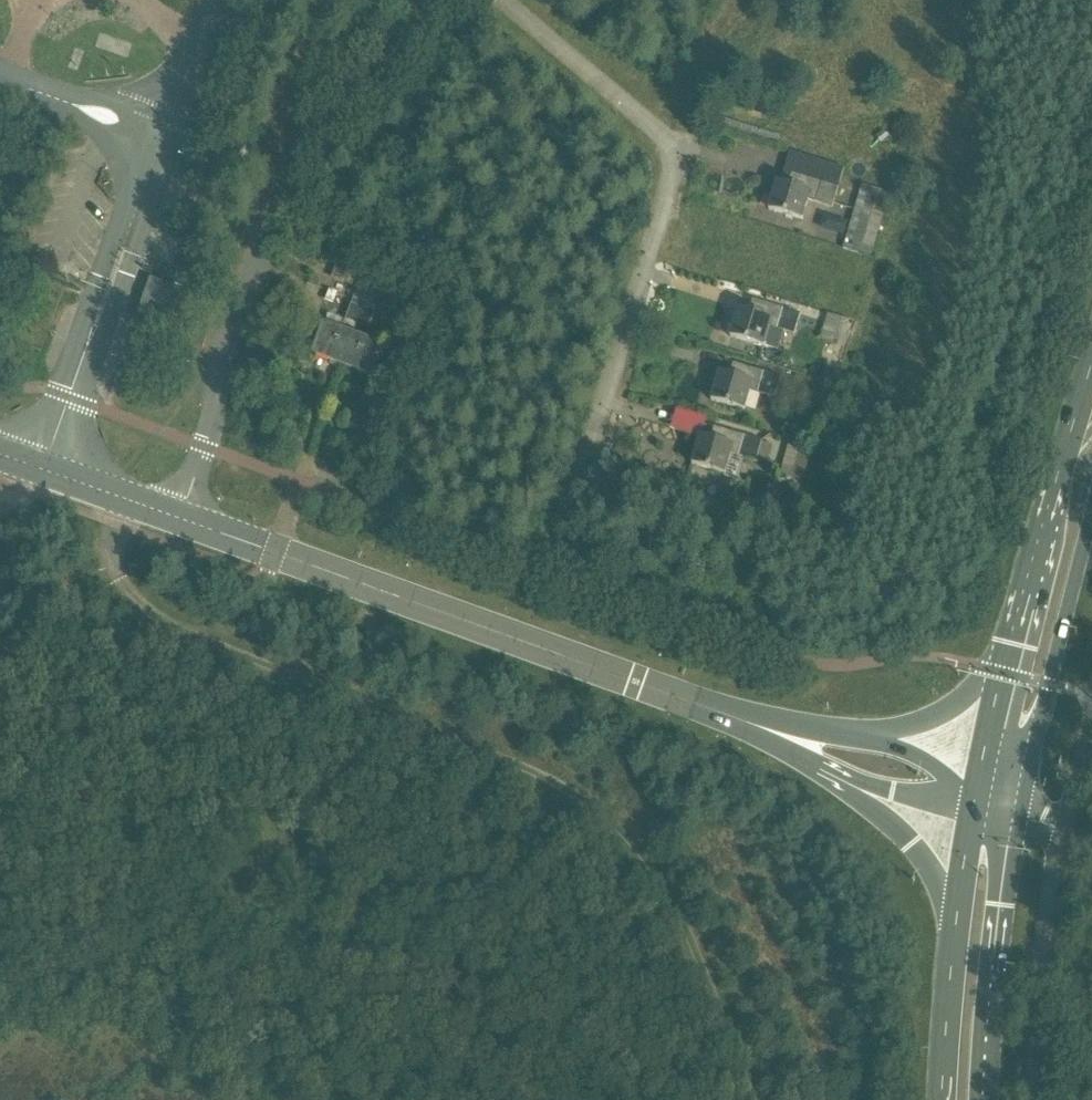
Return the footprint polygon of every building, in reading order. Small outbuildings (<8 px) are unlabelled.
[(778,181),(769,209),(802,220),(808,199),(833,207),(845,168),(791,152),(782,182),(778,181)] [(352,304),(362,307),(374,275),(364,271),(352,304)] [(364,308),(375,312),(387,279),(376,275),(364,308)] [(194,294),(150,278),(134,324),(178,339),(194,294)] [(800,313),(783,308),(753,299),(749,311),(739,308),(730,337),(764,347),(770,326),(794,334),(800,313)] [(346,321),(358,325),(363,308),(362,307),(352,304),(346,321)] [(363,308),(358,325),(369,329),(375,312),(364,308),(363,308)] [(343,365),(354,335),(324,325),(313,355),(343,365)] [(354,335),(343,365),(372,375),(383,345),(354,335)] [(781,377),(764,372),(734,363),(730,374),(720,371),(711,400),(744,410),(751,390),(775,397),(781,377)] [(238,388),(246,391),(249,385),(240,382),(238,388)] [(763,440),(745,435),(714,426),(711,438),(700,435),(692,464),(725,474),(731,454),(757,461),(763,440)]
